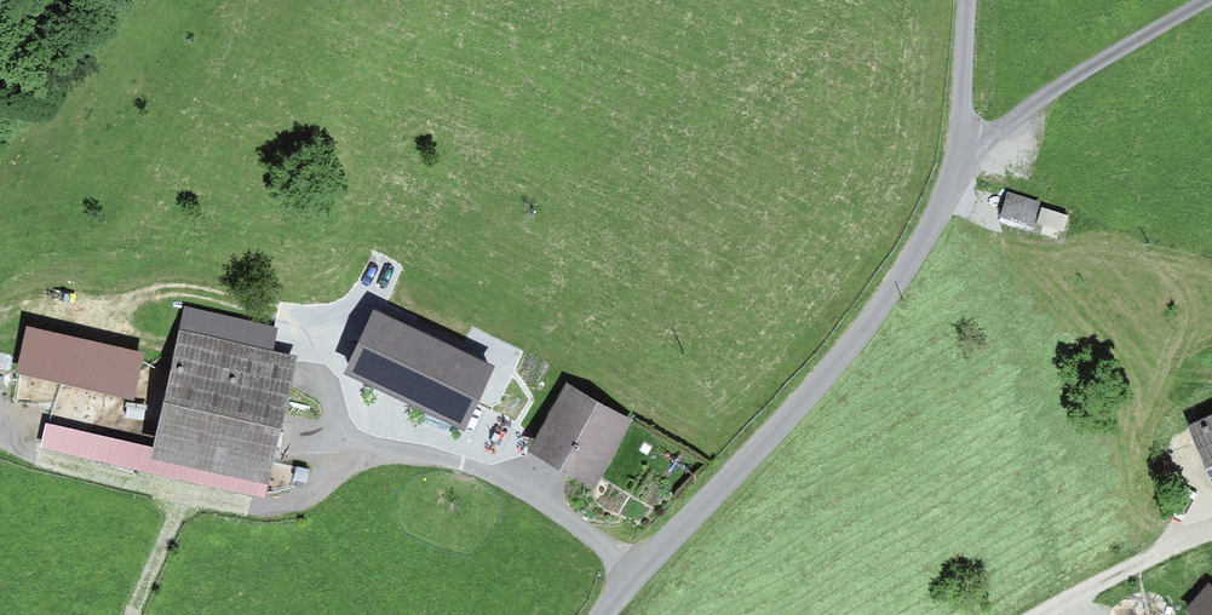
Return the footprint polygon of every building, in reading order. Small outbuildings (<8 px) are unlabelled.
[(1009,204),(1041,215),(1047,197),(1016,186),(1009,204)] [(455,432),(482,384),(450,366),(467,336),(405,301),(384,337),(362,325),(344,355),(375,373),(369,383),(455,432)] [(185,305),(179,328),(273,349),(278,326),(185,305)] [(33,314),(22,364),(138,389),(149,339),(33,314)] [(267,477),(293,353),(273,349),(179,328),(153,445),(151,452),(267,477)] [(595,485),(633,418),(567,381),(529,448),(595,485)] [(1190,421),(1211,473),(1211,411),(1190,421)] [(151,452),(153,445),(47,422),(42,446),(263,494),(267,477),(151,452)] [(1207,580),(1181,609),(1188,614),(1211,614),(1211,584),(1207,580)]
